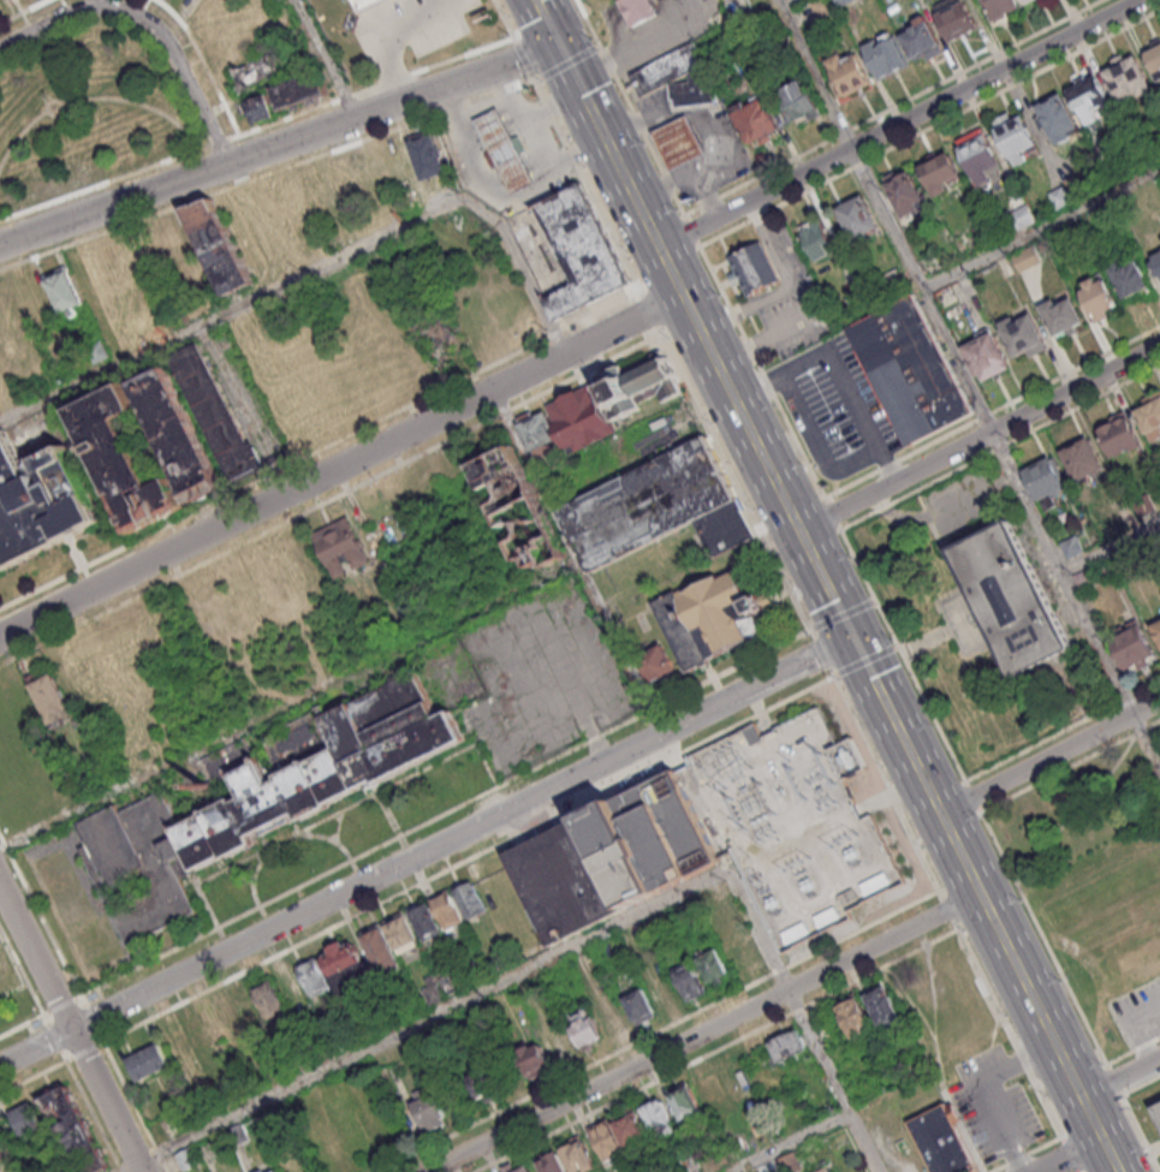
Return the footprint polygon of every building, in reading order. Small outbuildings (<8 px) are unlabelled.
[(388,0),(355,0),(362,13),(388,0)] [(619,1),(621,0),(651,0),(659,16),(633,29),(619,1)] [(965,0),(947,0),(932,7),(949,41),(978,27),(965,0)] [(1016,0),(983,0),(992,22),(1020,9),(1016,0)] [(943,49),(924,15),(897,30),(916,64),(943,49)] [(909,64),(893,31),(863,45),(879,79),(909,64)] [(709,64),(697,41),(631,76),(643,99),(709,64)] [(1144,49),(1157,80),(1159,79),(1159,42),(1144,49)] [(823,62),(840,97),(871,82),(854,47),(823,62)] [(279,76),(268,52),(229,69),(240,93),(279,76)] [(1101,68),(1120,105),(1152,89),(1133,52),(1101,68)] [(278,113),(328,97),(319,70),(270,86),(278,113)] [(692,82),(672,84),(673,100),(677,100),(677,108),(720,103),(719,94),(718,95),(715,79),(712,81),(710,73),(691,76),(692,82)] [(1085,122),(1113,106),(1094,73),(1066,89),(1085,122)] [(820,113),(805,78),(779,89),(794,125),(820,113)] [(267,92),(244,101),(253,125),(276,116),(267,92)] [(1080,132),(1062,92),(1035,104),(1052,144),(1080,132)] [(731,109),(749,148),(782,132),(763,93),(731,109)] [(1014,165),(1041,150),(1018,108),(991,122),(1014,165)] [(513,196),(537,184),(499,109),(476,121),(513,196)] [(654,133),(673,173),(709,155),(690,115),(654,133)] [(956,140),(977,187),(995,179),(990,167),(1000,163),(984,127),(956,140)] [(411,144),(424,183),(450,174),(436,136),(411,144)] [(932,194),(963,180),(949,151),(919,165),(932,194)] [(903,218),(928,205),(907,166),(882,179),(903,218)] [(555,321),(630,288),(579,186),(536,206),(570,280),(541,291),(555,321)] [(836,206),(851,240),(878,228),(863,194),(836,206)] [(184,209),(227,296),(254,281),(213,198),(184,209)] [(1010,212),(1017,229),(1034,221),(1027,205),(1010,212)] [(835,251),(818,217),(797,227),(814,261),(835,251)] [(724,257),(736,285),(740,283),(745,296),(780,281),(762,241),(724,257)] [(1010,254),(1018,272),(1041,261),(1033,244),(1010,254)] [(1153,255),(1154,260),(1150,261),(1156,275),(1159,274),(1159,251),(1153,255)] [(1108,266),(1120,260),(1122,264),(1136,258),(1148,285),(1123,298),(1108,266)] [(46,279),(65,320),(71,317),(72,320),(79,316),(77,310),(85,305),(69,268),(46,279)] [(1083,281),(1093,276),(1094,274),(1099,270),(1117,304),(1106,310),(1107,315),(1094,322),(1081,290),(1085,287),(1083,281)] [(1039,305),(1053,297),(1057,303),(1071,296),(1083,321),(1073,326),(1077,332),(1067,335),(1065,331),(1053,335),(1039,305)] [(909,447),(970,414),(909,301),(849,332),(909,447)] [(1046,349),(1030,313),(1013,320),(1011,315),(997,322),(1013,357),(1027,351),(1029,357),(1046,349)] [(1007,367),(1005,361),(1006,359),(992,331),(989,332),(987,327),(974,333),(976,339),(960,346),(976,375),(977,375),(980,381),(1007,367)] [(226,478),(257,463),(196,339),(166,353),(226,478)] [(102,341),(111,358),(96,365),(88,349),(102,341)] [(660,392),(662,398),(680,389),(662,351),(647,359),(649,365),(625,377),(620,367),(594,380),(613,423),(643,409),(640,401),(660,392)] [(185,505),(218,489),(159,369),(125,386),(185,505)] [(121,535),(178,507),(163,480),(147,488),(112,418),(130,410),(117,385),(61,412),(121,535)] [(547,407),(567,451),(570,451),(572,456),(617,434),(594,385),(547,407)] [(1141,398),(1159,388),(1159,435),(1149,441),(1134,410),(1143,405),(1141,398)] [(1096,427),(1111,457),(1129,448),(1129,452),(1142,445),(1124,409),(1107,416),(1110,422),(1096,427)] [(518,421),(539,463),(557,454),(553,445),(561,441),(548,415),(536,421),(533,414),(518,421)] [(63,537),(64,540),(102,522),(66,447),(38,460),(43,471),(30,477),(6,430),(0,433),(0,570),(63,537)] [(589,572),(695,520),(738,500),(706,436),(558,508),(589,572)] [(1059,451),(1076,481),(1105,468),(1088,436),(1059,451)] [(522,570),(529,566),(534,575),(549,566),(553,573),(571,564),(516,451),(475,471),(487,496),(501,490),(506,501),(505,508),(496,512),(507,533),(517,528),(522,529),(527,539),(524,545),(512,551),(522,570)] [(1022,470),(1052,454),(1067,487),(1052,495),(1055,504),(1043,510),(1022,470)] [(1152,488),(1159,504),(1159,507),(1138,517),(1130,500),(1152,488)] [(695,520),(714,558),(757,537),(738,500),(695,520)] [(313,535),(349,518),(371,564),(357,571),(352,559),(344,563),(350,576),(338,581),(332,570),(329,571),(313,535)] [(1016,678),(1073,648),(1010,520),(952,549),(1016,678)] [(1060,542),(1066,557),(1083,548),(1076,534),(1060,542)] [(1088,566),(1096,583),(1081,590),(1072,573),(1088,566)] [(704,671),(713,666),(712,662),(767,636),(760,621),(772,617),(762,597),(756,601),(740,571),(721,579),(720,577),(680,597),(678,594),(655,605),(690,676),(704,668),(704,671)] [(1137,618),(1155,654),(1147,658),(1149,662),(1138,668),(1136,662),(1125,670),(1119,660),(1122,659),(1108,632),(1137,618)] [(1149,624),(1159,619),(1159,646),(1149,624)] [(665,646),(671,660),(672,659),(678,670),(677,671),(678,673),(662,682),(662,683),(653,688),(640,658),(665,646)] [(126,942),(195,909),(183,885),(465,744),(448,708),(436,714),(414,670),(315,719),(331,751),(275,778),(278,783),(266,789),(254,766),(230,778),(240,801),(180,831),(161,792),(115,815),(112,808),(77,825),(88,846),(79,850),(126,942)] [(31,683),(55,731),(78,720),(58,680),(49,685),(44,676),(31,683)] [(673,772),(719,862),(623,909),(578,819),(673,772)] [(623,909),(548,945),(504,855),(578,819),(623,909)] [(865,895),(891,882),(885,871),(860,884),(865,895)] [(485,910),(473,881),(408,908),(422,939),(465,920),(465,919),(485,910)] [(815,915),(818,925),(839,919),(835,908),(815,915)] [(421,945),(405,911),(383,920),(384,922),(360,932),(379,975),(401,965),(397,956),(421,945)] [(809,936),(806,924),(783,929),(785,941),(809,936)] [(763,958),(749,937),(724,953),(739,974),(763,958)] [(322,948),(332,988),(368,980),(358,939),(322,948)] [(730,978),(718,946),(697,954),(709,986),(730,978)] [(687,1000),(706,991),(694,962),(674,971),(687,1000)] [(679,998),(668,973),(648,982),(659,1007),(679,998)] [(864,996),(883,1029),(903,1017),(883,985),(864,996)] [(636,1024),(656,1015),(643,988),(623,997),(636,1024)] [(240,1029),(262,1018),(248,991),(226,1002),(240,1029)] [(630,1029),(612,995),(590,1007),(609,1040),(630,1029)] [(852,1038),(873,1026),(856,996),(835,1007),(852,1038)] [(565,1020),(585,1049),(604,1035),(584,1007),(565,1020)] [(575,1051),(558,1025),(541,1036),(558,1063),(575,1051)] [(769,1041),(779,1063),(809,1050),(798,1028),(769,1041)] [(539,1041),(517,1051),(528,1076),(550,1066),(539,1041)] [(136,1081),(170,1067),(160,1042),(125,1057),(136,1081)] [(478,1100),(499,1090),(486,1061),(465,1070),(478,1100)] [(729,1103),(714,1072),(694,1081),(709,1113),(729,1103)] [(683,1122),(704,1111),(688,1083),(668,1094),(683,1122)] [(20,1136),(54,1121),(73,1165),(99,1154),(69,1084),(8,1110),(20,1136)] [(440,1092),(414,1101),(425,1132),(451,1123),(440,1092)] [(657,1139),(677,1129),(661,1097),(641,1107),(657,1139)] [(979,1171),(950,1102),(909,1119),(931,1171),(976,1171),(979,1171)] [(588,1126),(608,1117),(624,1150),(603,1160),(588,1126)] [(595,1167),(584,1171),(582,1168),(575,1171),(572,1171),(560,1148),(569,1143),(567,1140),(579,1134),(595,1167)] [(176,1154),(185,1170),(200,1162),(191,1146),(176,1154)] [(558,1150),(537,1160),(543,1171),(568,1171),(558,1150)] [(527,1164),(531,1171),(511,1171),(527,1164)]
